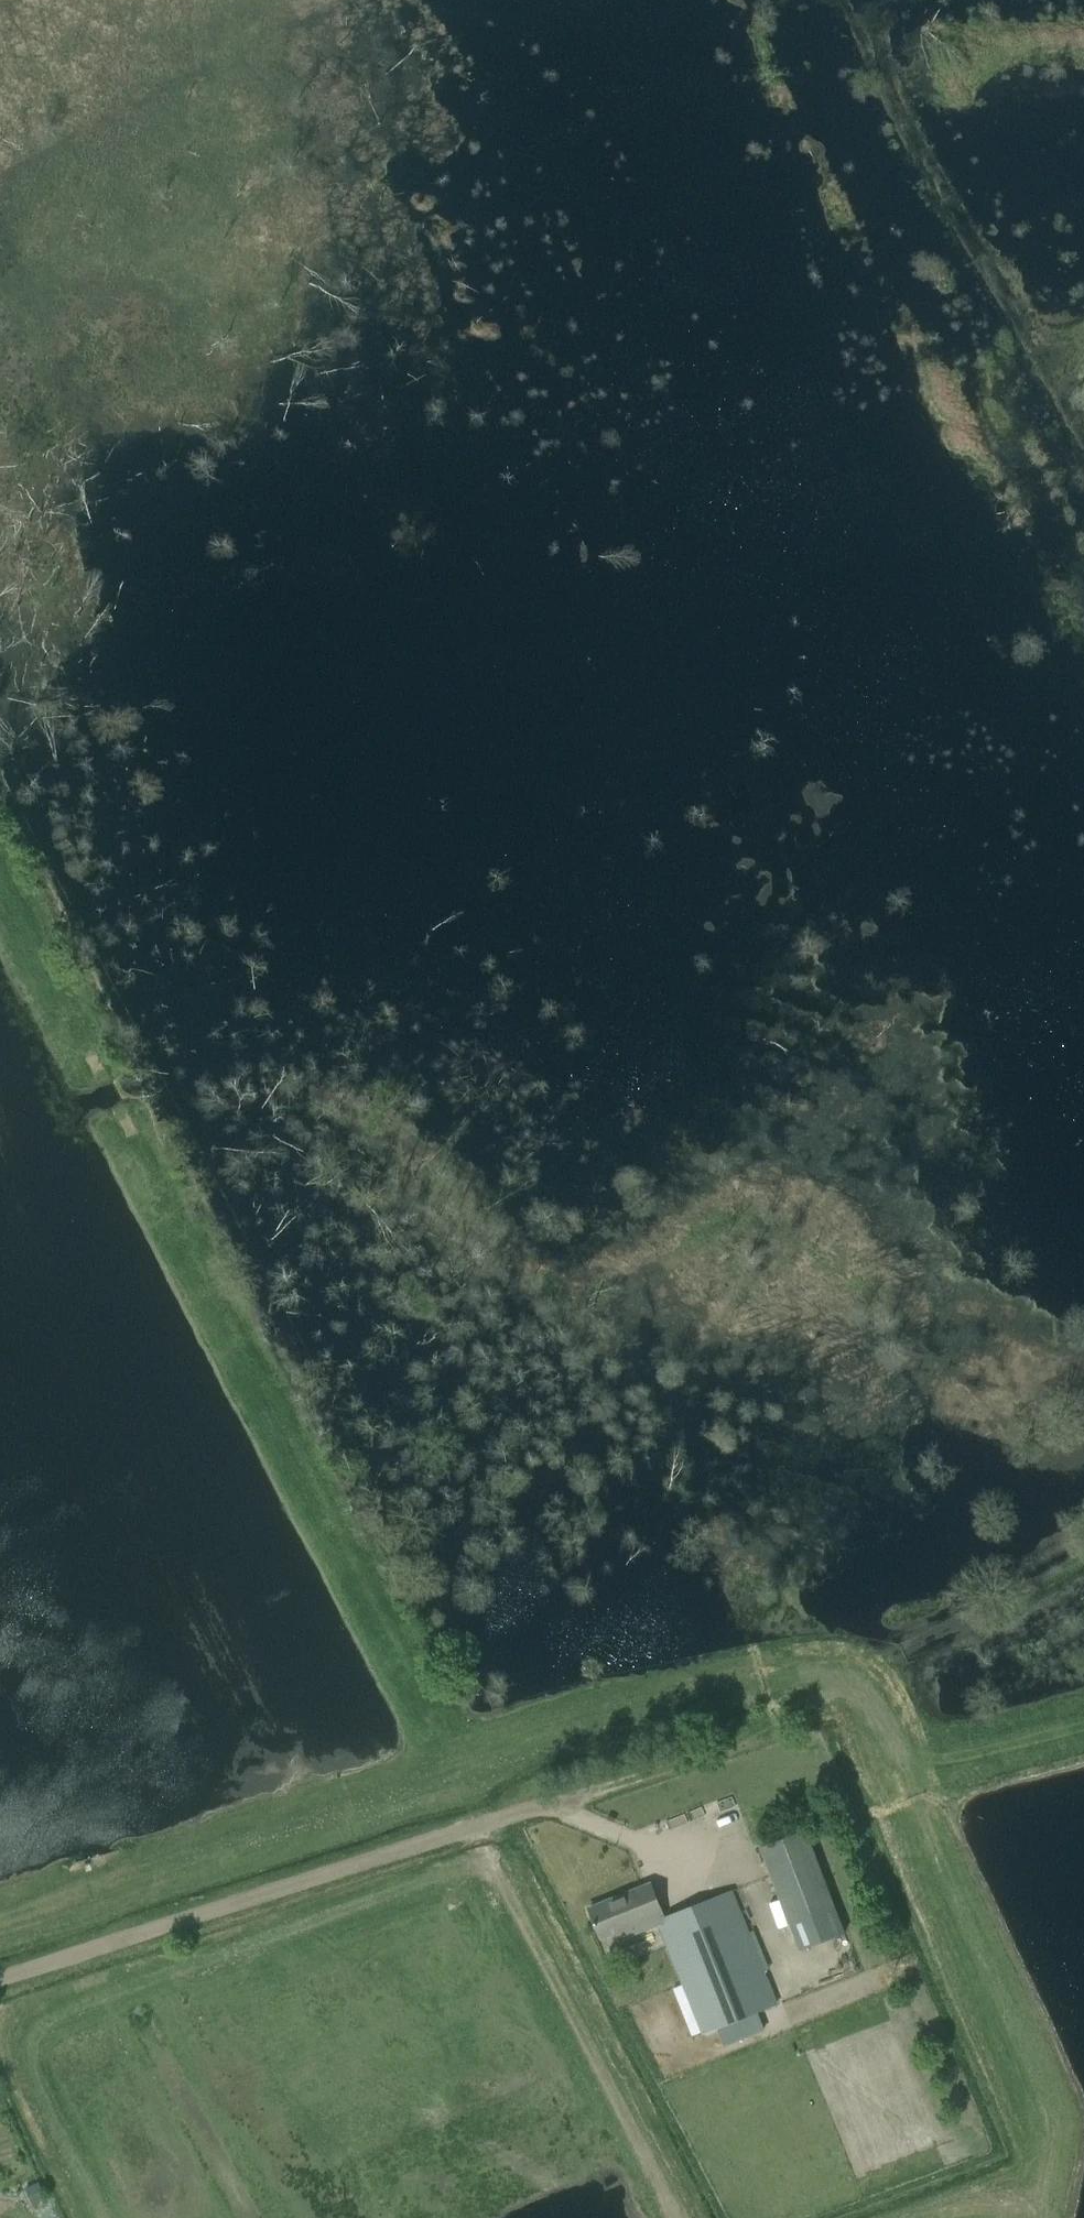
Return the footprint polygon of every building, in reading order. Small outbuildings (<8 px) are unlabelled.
[(804,1823),(759,1840),(788,1916),(833,1899),(804,1823)] [(617,1931),(620,1939),(636,1932),(638,1935),(667,1923),(651,1885),(589,1910),(601,1938),(617,1931)] [(723,1922),(666,1945),(682,1986),(701,2032),(702,2035),(714,2030),(757,2013),(778,2005),(742,1915),(732,1890),(713,1898),(723,1922)]
